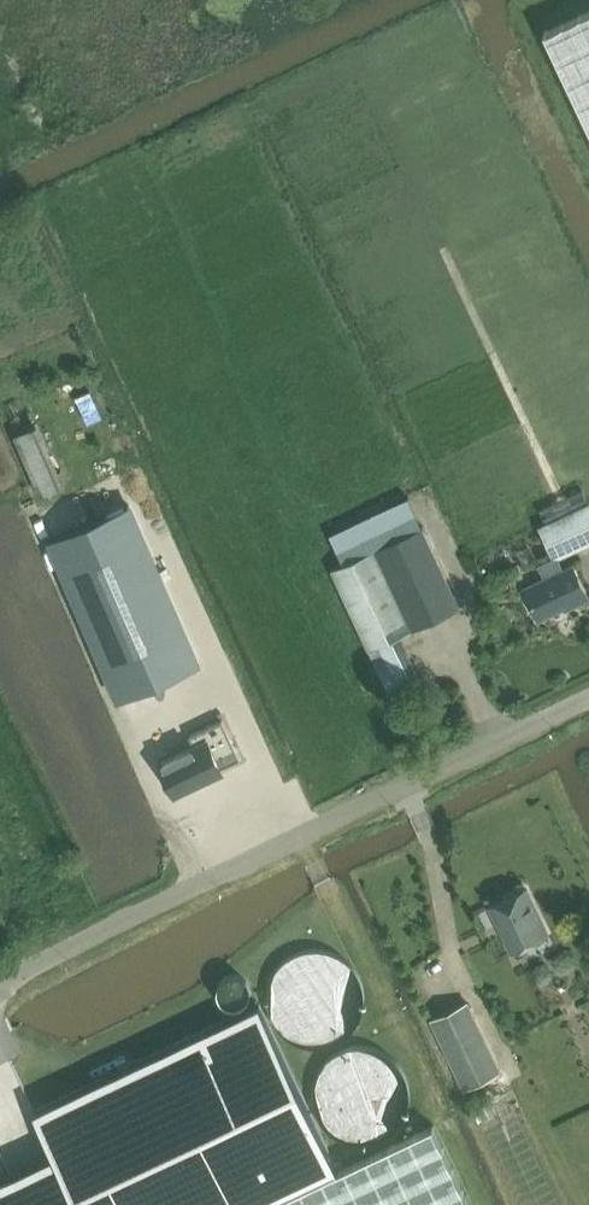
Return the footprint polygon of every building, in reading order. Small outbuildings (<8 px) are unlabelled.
[(544,33),(588,127),(588,12),(544,33)] [(87,430),(97,419),(77,400),(67,410),(87,430)] [(41,496),(66,485),(40,424),(15,435),(41,496)] [(541,526),(556,556),(588,541),(588,504),(541,526)] [(129,505),(51,539),(120,699),(198,665),(129,505)] [(340,565),(378,646),(397,637),(460,608),(422,527),(354,559),(340,565)] [(538,564),(544,578),(524,588),(538,619),(571,604),(572,606),(588,598),(573,565),(561,571),(554,557),(538,564)] [(177,793),(225,770),(218,756),(236,748),(223,721),(191,736),(196,746),(162,762),(177,793)] [(512,951),(547,933),(526,890),(490,907),(512,951)] [(499,1070),(467,1004),(432,1020),(463,1087),(499,1070)] [(337,1171),(259,1005),(34,1111),(55,1155),(0,1181),(0,1204),(265,1204),(337,1171)] [(265,1204),(470,1204),(433,1126),(337,1171),(265,1204)]
